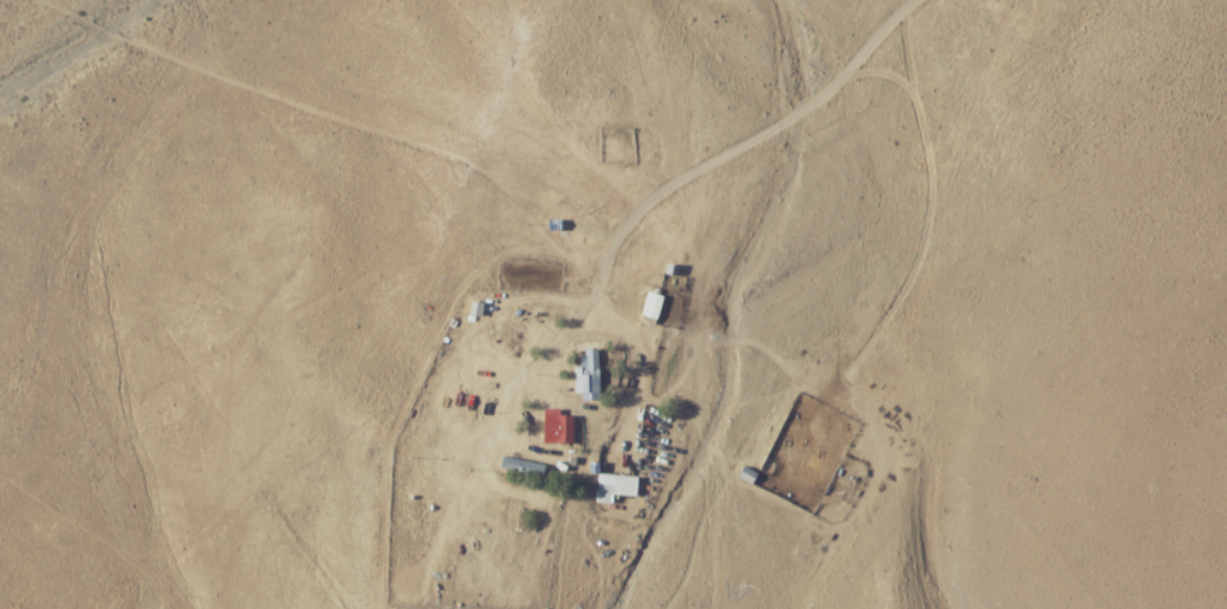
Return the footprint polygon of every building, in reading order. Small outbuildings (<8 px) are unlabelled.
[(575,397),(599,397),(599,348),(582,348),(582,365),(575,365),(575,397)] [(544,442),(574,442),(574,413),(544,413),(544,442)] [(501,469),(544,476),(547,463),(503,455),(501,469)] [(597,502),(615,502),(615,495),(638,495),(638,474),(612,474),(612,483),(597,483),(597,502)]
